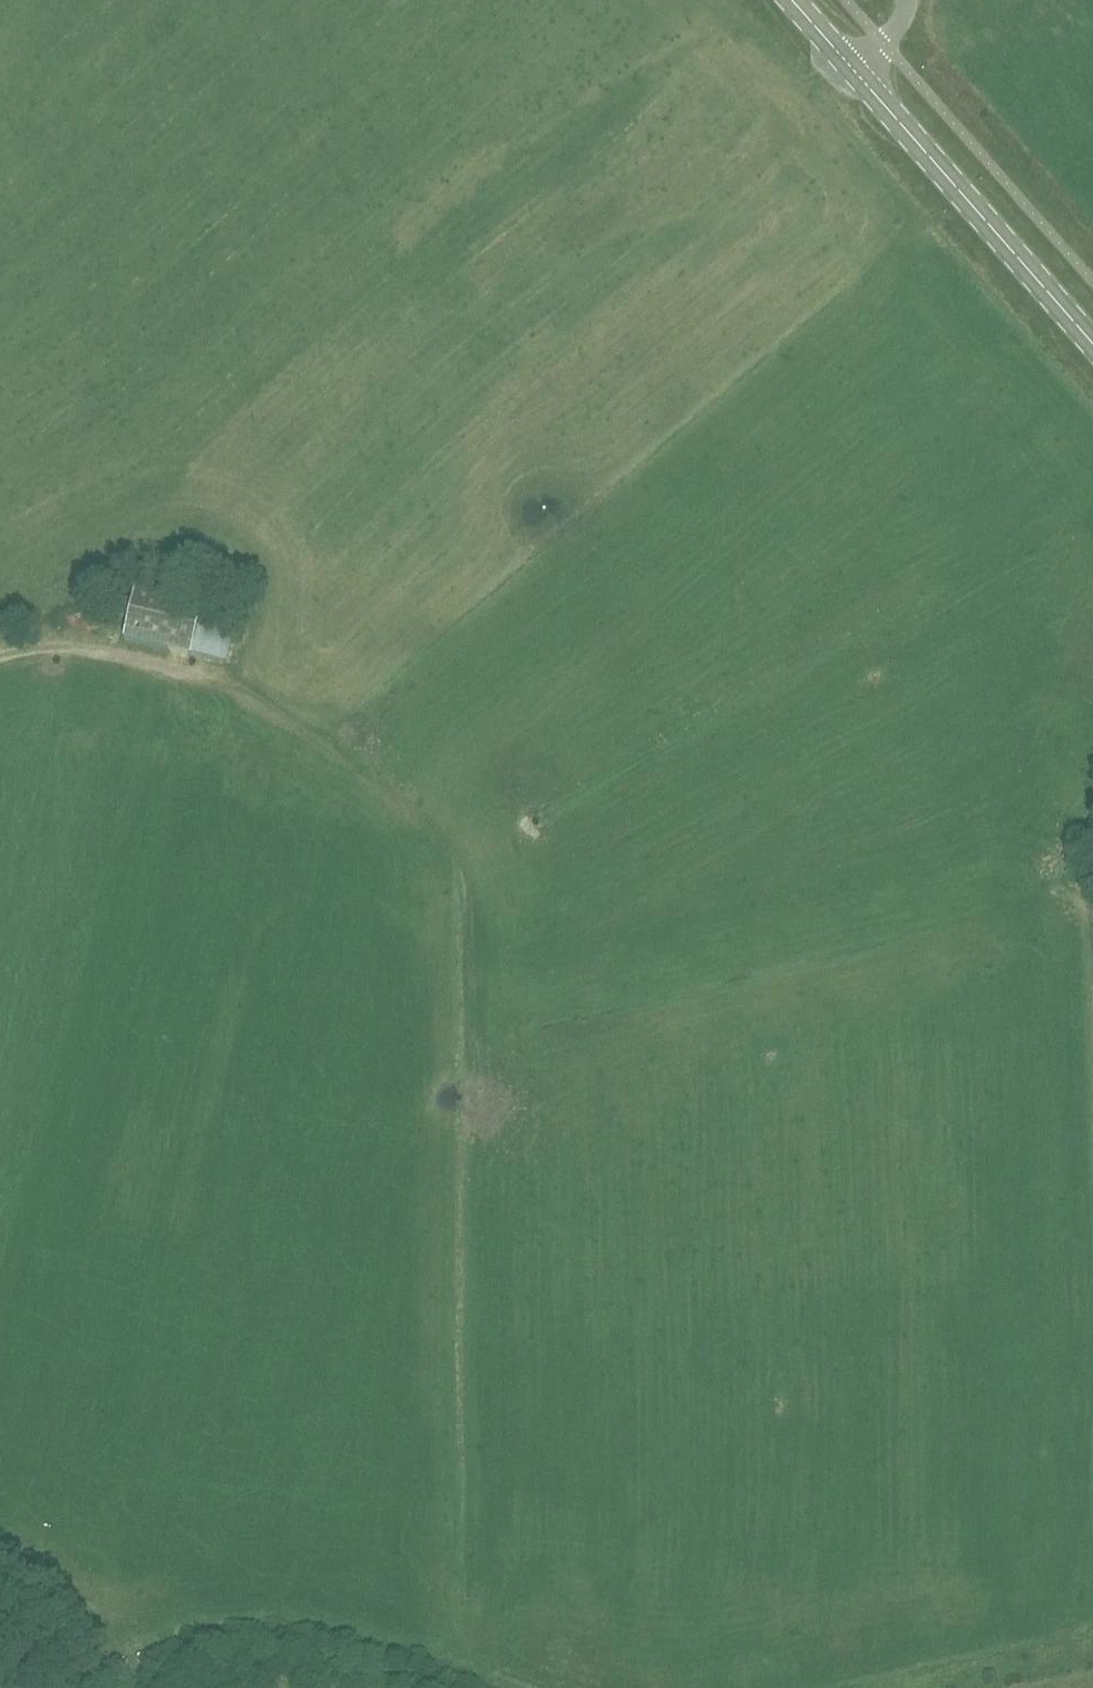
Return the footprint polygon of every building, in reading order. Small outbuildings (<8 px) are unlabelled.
[(122,643),(139,647),(191,659),(191,656),(228,664),(239,613),(202,605),(135,589),(122,643)]
